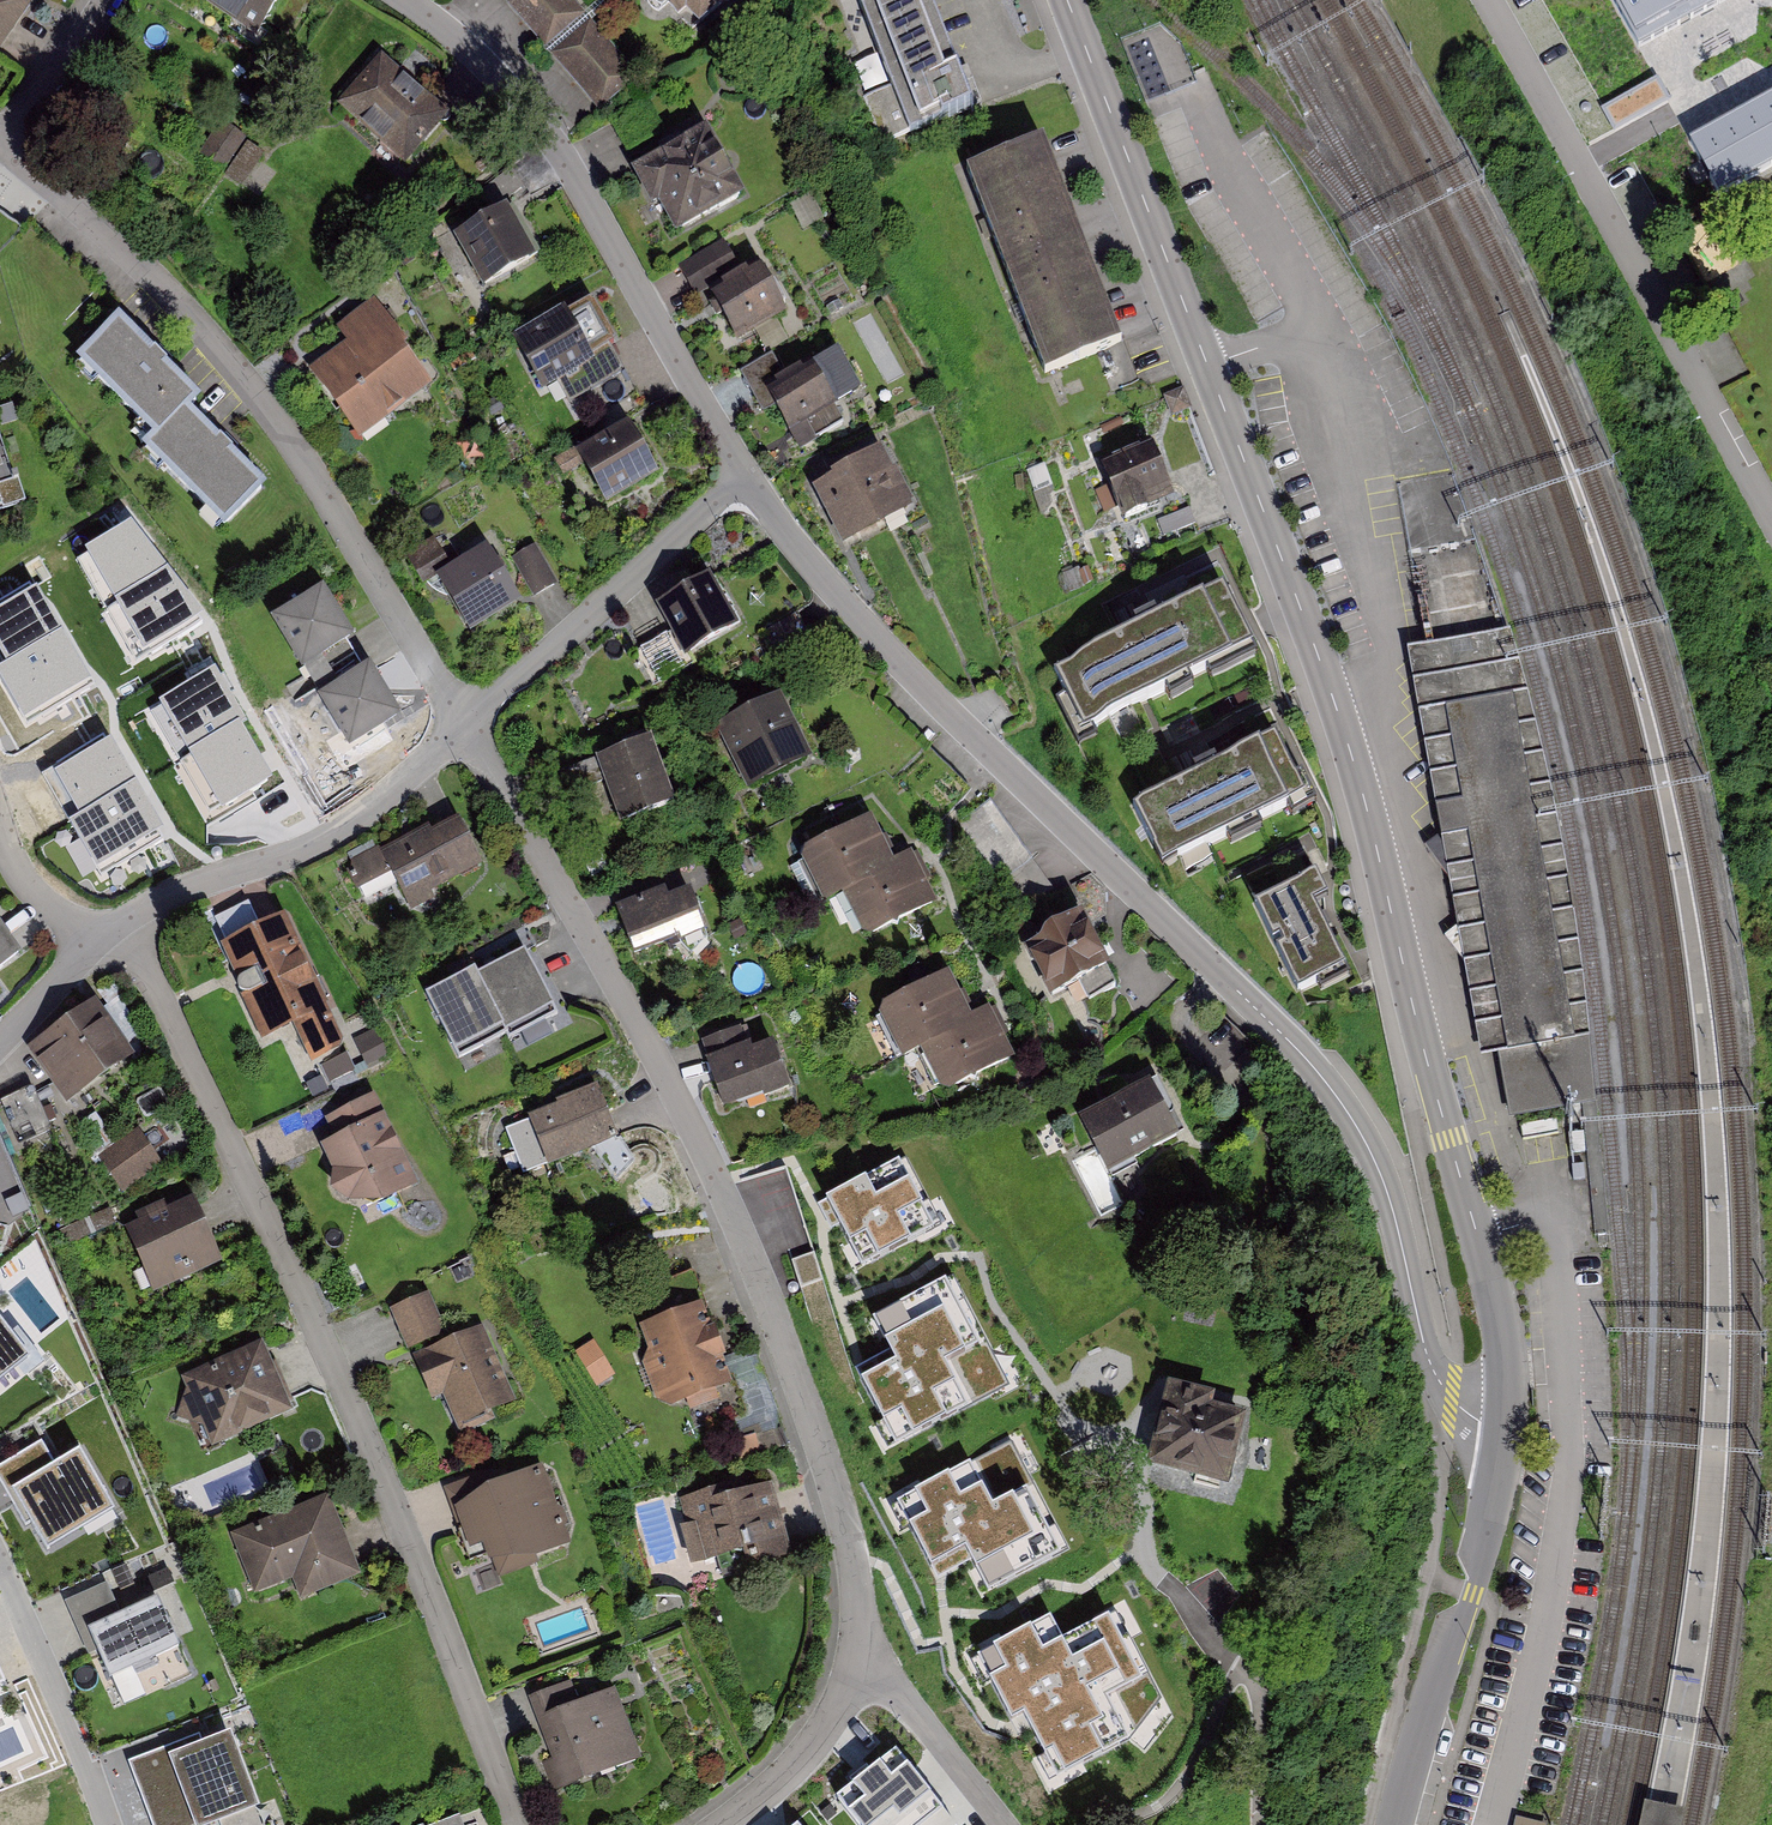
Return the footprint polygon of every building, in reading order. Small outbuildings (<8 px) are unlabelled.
[(32,0),(0,0),(0,51),(32,0)] [(256,40),(283,0),(197,0),(256,40)] [(585,14),(573,0),(503,0),(544,48),(585,14)] [(681,16),(687,11),(701,26),(731,0),(667,0),(681,16)] [(891,88),(864,98),(880,143),(972,109),(931,0),(859,0),(891,88)] [(1639,47),(1719,4),(1727,0),(1614,0),(1639,47)] [(550,54),(599,111),(639,76),(591,20),(550,54)] [(450,115),(381,54),(336,105),(405,166),(450,115)] [(1688,139),(1718,194),(1771,166),(1771,95),(1769,96),(1688,139)] [(658,204),(676,236),(746,197),(707,128),(630,170),(651,208),(658,204)] [(1043,139),(966,169),(1045,373),(1122,344),(1043,139)] [(536,260),(506,207),(478,223),(462,233),(453,238),(483,290),(492,285),(508,276),(536,260)] [(708,290),(741,271),(724,242),(679,267),(695,296),(708,290)] [(708,290),(737,342),(788,314),(758,262),(741,271),(708,290)] [(308,370),(359,440),(433,387),(406,350),(409,347),(374,300),(336,328),(346,342),(308,370)] [(593,301),(567,315),(591,358),(610,348),(617,344),(593,301)] [(567,315),(566,313),(513,342),(542,394),(556,386),(595,364),(591,358),(567,315)] [(267,489),(232,454),(234,452),(221,439),(219,440),(191,412),(202,401),(167,366),(168,365),(155,351),(153,352),(119,318),(76,360),(152,438),(141,448),(224,531),(267,489)] [(591,358),(595,364),(556,386),(567,406),(624,374),(610,348),(591,358)] [(769,358),(742,374),(766,417),(778,410),(803,454),(817,446),(814,440),(845,422),(836,405),(857,393),(835,354),(783,383),(769,358)] [(646,456),(630,427),(577,457),(594,486),(606,507),(658,477),(646,456)] [(25,504),(17,479),(12,481),(0,446),(0,512),(25,504)] [(1152,446),(1103,464),(1123,520),(1145,513),(1144,508),(1171,499),(1152,446)] [(896,473),(894,474),(881,450),(830,476),(832,479),(812,489),(842,548),(913,511),(910,507),(913,506),(896,473)] [(103,605),(132,657),(198,622),(142,521),(84,552),(111,601),(103,605)] [(444,561),(434,541),(405,558),(416,577),(444,561)] [(512,558),(534,598),(546,592),(558,585),(536,545),(512,558)] [(438,581),(467,630),(519,599),(490,551),(438,581)] [(706,578),(659,605),(689,657),(736,630),(706,578)] [(27,720),(92,684),(37,583),(0,603),(0,652),(6,663),(0,666),(0,671),(27,720)] [(1120,635),(1045,672),(1081,744),(1148,711),(1262,655),(1227,583),(1120,635)] [(301,671),(355,639),(323,587),(270,618),(301,671)] [(1497,1055),(1510,1122),(1515,1122),(1595,1108),(1598,1108),(1587,1010),(1582,978),(1578,946),(1573,916),(1567,883),(1563,852),(1557,822),(1550,790),(1543,759),(1536,728),(1529,697),(1519,666),(1511,634),(1426,651),(1408,655),(1482,1058),(1497,1055)] [(370,665),(316,697),(348,750),(402,718),(370,665)] [(179,757),(208,809),(274,774),(218,672),(160,704),(187,752),(179,757)] [(748,791),(813,759),(780,695),(715,727),(748,791)] [(70,820),(99,872),(164,836),(108,735),(51,767),(78,815),(70,820)] [(651,739),(596,758),(620,824),(675,804),(651,739)] [(1276,740),(1133,810),(1162,869),(1305,798),(1276,740)] [(871,818),(799,857),(823,902),(842,892),(895,864),(871,818)] [(435,899),(430,891),(482,865),(459,819),(432,832),(430,827),(380,851),(379,848),(350,862),(363,887),(391,873),(410,911),(435,899)] [(912,855),(895,864),(842,892),(865,939),(934,901),(912,855)] [(1316,878),(1257,906),(1306,1009),(1354,987),(1362,983),(1340,936),(1330,940),(1315,908),(1328,902),(1316,878)] [(665,890),(616,908),(629,944),(633,955),(633,957),(677,941),(678,944),(680,943),(706,934),(700,919),(690,891),(668,898),(665,890)] [(346,1048),(326,1007),(329,1006),(285,915),(221,946),(237,980),(244,995),(241,996),(262,1041),(294,1025),(313,1064),(346,1048)] [(1084,918),(1032,943),(1057,996),(1110,971),(1084,918)] [(22,956),(6,934),(0,926),(0,972),(22,956)] [(475,969),(424,995),(454,1053),(503,1029),(505,1034),(554,1009),(525,951),(478,975),(475,969)] [(973,1017),(950,972),(880,1010),(902,1056),(917,1047),(973,1017)] [(27,1048),(66,1105),(135,1058),(96,1001),(27,1048)] [(990,1007),(973,1017),(917,1047),(940,1093),(1015,1055),(990,1007)] [(709,1059),(746,1046),(740,1028),(702,1041),(709,1059)] [(773,1044),(753,1051),(750,1044),(746,1046),(709,1059),(705,1061),(723,1110),(763,1095),(764,1100),(790,1090),(773,1044)] [(1079,1118),(1107,1175),(1180,1139),(1152,1083),(1079,1118)] [(617,1139),(598,1086),(559,1100),(561,1107),(513,1124),(529,1169),(617,1139)] [(336,1140),(385,1116),(374,1095),(325,1119),(336,1140)] [(348,1203),(383,1206),(418,1189),(396,1144),(398,1143),(385,1116),(336,1140),(320,1147),(332,1171),(330,1192),(348,1203)] [(122,1193),(163,1165),(139,1129),(97,1156),(122,1193)] [(829,1199),(864,1266),(943,1225),(908,1158),(829,1199)] [(125,1230),(153,1293),(222,1263),(194,1199),(125,1230)] [(859,1373),(897,1443),(1005,1384),(946,1278),(875,1318),(894,1354),(859,1373)] [(390,1310),(408,1351),(447,1334),(429,1293),(390,1310)] [(707,1304),(642,1324),(668,1410),(733,1391),(707,1304)] [(31,1355),(0,1316),(0,1379),(31,1355)] [(431,1401),(443,1396),(460,1436),(495,1421),(492,1414),(517,1404),(483,1326),(423,1352),(425,1355),(413,1360),(431,1401)] [(262,1343),(180,1378),(186,1391),(175,1416),(201,1427),(210,1448),(292,1413),(262,1343)] [(1168,1383),(1147,1468),(1228,1489),(1247,1416),(1213,1407),(1216,1396),(1168,1383)] [(0,1464),(0,1467),(48,1548),(117,1507),(80,1445),(55,1461),(42,1439),(0,1464)] [(991,1590),(1070,1550),(1012,1439),(897,1498),(938,1578),(975,1559),(991,1590)] [(484,1472),(445,1484),(467,1554),(484,1549),(489,1564),(497,1561),(502,1578),(538,1567),(535,1557),(566,1548),(541,1469),(488,1486),(484,1472)] [(714,1489),(676,1498),(693,1568),(743,1556),(746,1566),(789,1556),(773,1488),(717,1501),(714,1489)] [(230,1535),(255,1595),(293,1580),(301,1600),(361,1576),(328,1496),(230,1535)] [(180,1650),(158,1601),(122,1617),(107,1584),(64,1603),(88,1656),(96,1652),(109,1681),(180,1650)] [(973,1647),(1042,1782),(1130,1737),(1162,1695),(1117,1605),(1064,1632),(1051,1608),(973,1647)] [(0,1669),(0,1698),(11,1693),(0,1669)] [(528,1698),(537,1720),(579,1704),(570,1682),(528,1698)] [(564,1790),(642,1759),(614,1690),(579,1704),(537,1720),(564,1790)] [(128,1761),(150,1824),(212,1824),(254,1811),(228,1735),(167,1756),(164,1748),(128,1761)] [(897,1747),(837,1795),(862,1824),(919,1824),(944,1805),(897,1747)] [(407,1824),(482,1824),(471,1798),(407,1824)]
